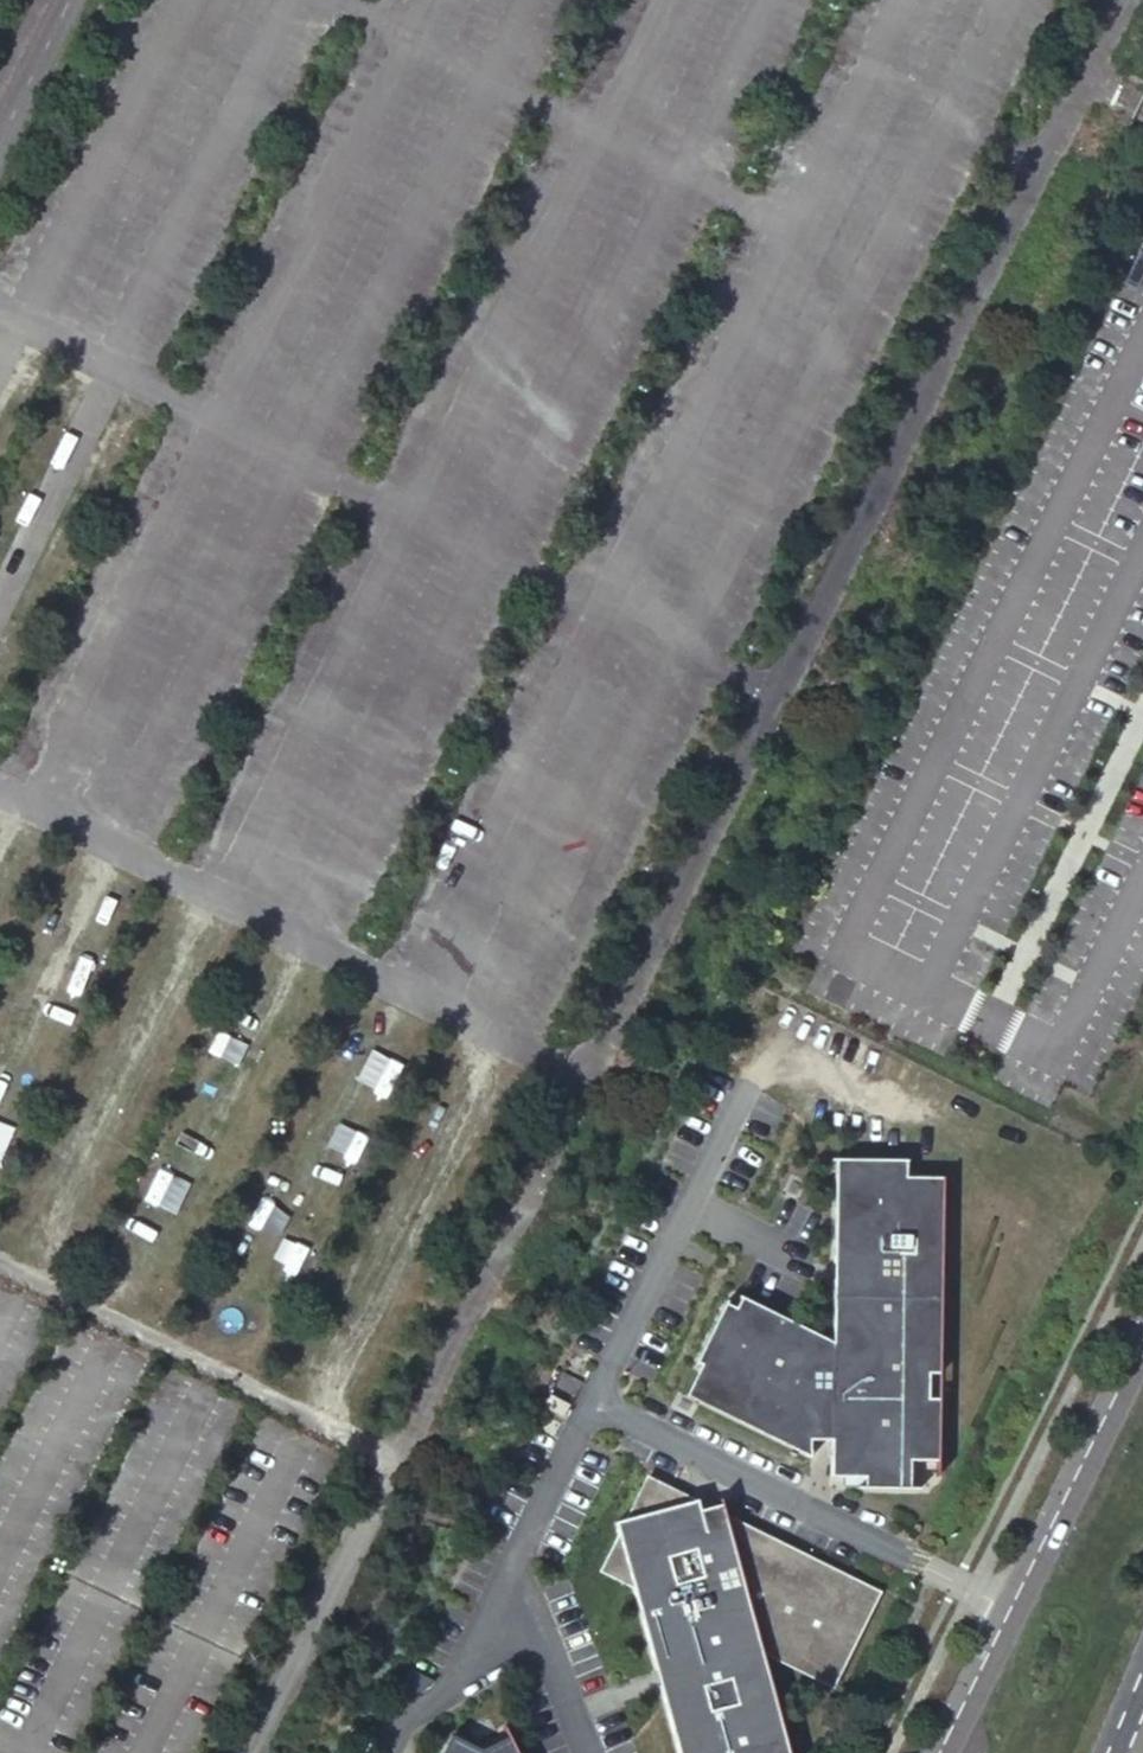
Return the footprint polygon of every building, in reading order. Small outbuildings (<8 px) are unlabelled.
[(905,1161),(835,1159),(834,1262),(842,1262),(842,1279),(833,1279),(832,1343),(740,1298),(734,1309),(723,1304),(695,1362),(706,1367),(693,1393),(808,1449),(809,1438),(830,1438),(830,1474),(841,1475),(863,1475),(863,1487),(907,1487),(908,1459),(937,1459),(938,1401),(925,1401),(926,1372),(938,1372),(942,1179),(904,1178),(905,1161)] [(842,1262),(834,1262),(833,1279),(842,1279),(842,1262)] [(548,1398),(542,1409),(562,1419),(568,1408),(548,1398)] [(618,1518),(625,1516),(643,1480),(683,1500),(689,1497),(640,1473),(618,1518)] [(841,1475),(841,1486),(863,1487),(863,1475),(841,1475)] [(674,1752),(783,1752),(755,1649),(753,1642),(831,1680),(873,1593),(719,1518),(697,1523),(692,1509),(689,1497),(683,1500),(643,1480),(625,1516),(618,1518),(609,1521),(612,1530),(615,1537),(600,1567),(627,1580),(629,1587),(674,1752)] [(692,1509),(697,1523),(719,1518),(717,1510),(715,1503),(692,1509)] [(717,1510),(719,1518),(873,1593),(831,1680),(753,1642),(755,1649),(833,1687),(881,1591),(717,1510)] [(615,1537),(612,1530),(593,1569),(629,1587),(627,1580),(600,1567),(615,1537)] [(498,1724),(471,1736),(438,1721),(422,1752),(512,1752),(498,1724)]
